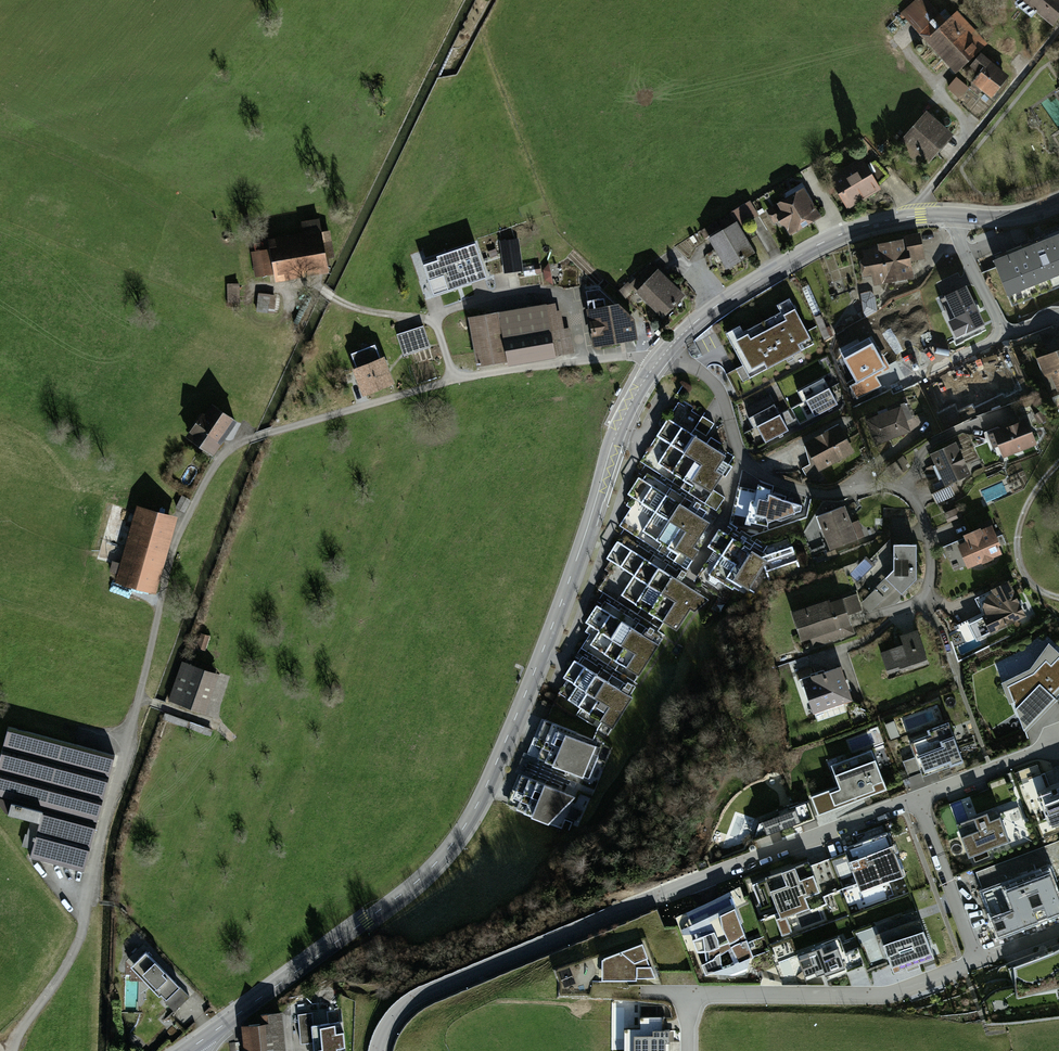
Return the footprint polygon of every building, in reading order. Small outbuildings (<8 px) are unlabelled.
[(924,0),(919,0),(902,17),(958,74),(988,45),(958,14),(948,25),(924,0)] [(1053,27),(1058,20),(1058,0),(1022,0),(1053,27)] [(1014,76),(986,54),(974,69),(985,78),(978,85),(995,99),(1014,76)] [(956,78),(947,90),(960,100),(969,89),(956,78)] [(959,134),(930,112),(898,154),(914,166),(921,156),(934,166),(959,134)] [(866,163),(832,183),(850,214),(884,194),(866,163)] [(806,191),(769,213),(778,227),(782,225),(791,239),(823,219),(806,191)] [(276,276),(277,281),(330,274),(323,222),(303,226),(305,235),(272,240),(273,248),(253,251),(256,279),(276,276)] [(739,224),(709,241),(727,273),(758,255),(739,224)] [(862,255),(866,282),(876,281),(877,290),(920,283),(917,266),(925,265),(919,231),(896,235),(897,243),(877,246),(878,252),(862,255)] [(994,260),(1008,296),(1058,276),(1058,235),(994,260)] [(478,244),(422,262),(433,296),(488,279),(478,244)] [(689,297),(651,266),(632,291),(669,321),(689,297)] [(227,285),(227,304),(239,304),(239,285),(227,285)] [(966,287),(945,297),(955,318),(948,321),(956,338),(984,324),(966,287)] [(281,299),(258,297),(256,314),(280,316),(281,299)] [(793,303),(728,339),(749,378),(815,343),(793,303)] [(588,312),(595,352),(639,344),(635,319),(622,306),(588,312)] [(563,307),(469,321),(476,369),(570,355),(563,307)] [(423,327),(397,334),(402,351),(428,344),(423,327)] [(871,335),(839,352),(857,384),(850,388),(856,399),(881,385),(876,376),(889,369),(871,335)] [(350,354),(363,390),(390,380),(377,344),(350,354)] [(1034,362),(1041,379),(1051,375),(1058,395),(1058,353),(1034,362)] [(838,403),(823,375),(797,390),(811,417),(838,403)] [(718,420),(678,395),(634,467),(639,470),(715,515),(725,498),(714,491),(734,457),(718,420)] [(789,431),(774,402),(747,416),(762,445),(789,431)] [(241,422),(215,405),(192,439),(217,456),(241,422)] [(900,410),(867,424),(878,451),(912,437),(900,410)] [(1027,419),(991,432),(1001,459),(1037,446),(1027,419)] [(842,430),(807,445),(808,466),(800,472),(811,487),(822,478),(819,471),(854,456),(842,430)] [(962,444),(931,456),(939,479),(927,484),(934,504),(958,496),(954,485),(975,478),(962,444)] [(902,457),(896,463),(902,470),(909,464),(902,457)] [(741,469),(730,501),(720,525),(754,546),(808,521),(806,502),(741,469)] [(715,515),(639,470),(622,495),(629,500),(612,526),(620,532),(682,570),(716,516),(715,515)] [(179,519),(138,508),(118,583),(159,594),(179,519)] [(949,522),(961,515),(956,508),(945,515),(949,522)] [(846,510),(820,518),(830,551),(865,540),(859,523),(851,525),(846,510)] [(965,540),(957,543),(967,566),(1003,552),(990,522),(962,533),(965,540)] [(761,555),(716,529),(704,548),(709,552),(691,578),(720,596),(742,589),(800,578),(792,549),(761,555)] [(682,570),(620,532),(602,559),(606,562),(589,589),(600,596),(666,636),(672,640),(691,611),(695,614),(710,600),(677,579),(682,570)] [(916,542),(895,543),(894,568),(885,575),(901,591),(915,577),(916,542)] [(1013,583),(994,591),(985,617),(957,629),(966,646),(1030,619),(1013,583)] [(856,594),(794,612),(802,641),(811,638),(814,647),(835,640),(856,634),(853,625),(851,615),(861,612),(856,594)] [(666,636),(600,596),(579,631),(584,634),(575,647),(635,685),(666,636)] [(904,647),(881,655),(887,672),(927,659),(918,629),(900,635),(904,647)] [(204,636),(196,634),(191,649),(199,651),(204,636)] [(638,689),(575,647),(542,698),(604,742),(638,689)] [(1051,665),(1045,660),(1033,672),(1007,685),(1024,730),(1054,698),(1051,695),(1058,687),(1058,656),(1051,665)] [(221,676),(182,663),(169,701),(209,714),(221,676)] [(811,681),(802,684),(812,711),(851,698),(840,664),(809,675),(811,681)] [(603,744),(534,715),(516,758),(585,788),(603,744)] [(894,723),(885,726),(891,740),(899,737),(894,723)] [(956,728),(907,745),(919,781),(969,764),(956,728)] [(87,873),(115,759),(10,733),(0,774),(0,802),(13,805),(9,817),(40,825),(33,858),(87,873)] [(887,790),(872,749),(831,764),(839,786),(811,796),(818,815),(887,790)] [(582,794),(512,765),(495,800),(547,825),(582,794)] [(1023,778),(1036,772),(1033,767),(1021,773),(1023,778)] [(1027,780),(1048,831),(1058,827),(1058,767),(1027,780)] [(944,808),(965,865),(1010,848),(989,791),(944,808)] [(815,816),(809,800),(794,806),(793,802),(782,809),(783,813),(758,822),(752,840),(815,816)] [(749,838),(754,817),(734,812),(729,834),(749,838)] [(35,837),(25,836),(24,846),(34,846),(35,837)] [(892,844),(849,859),(861,891),(904,875),(892,844)] [(809,860),(766,875),(781,918),(825,903),(809,860)] [(983,894),(999,937),(1058,916),(1058,893),(1050,869),(983,894)] [(753,951),(734,908),(682,927),(702,973),(745,975),(753,951)] [(893,974),(933,958),(924,936),(884,952),(893,974)] [(839,937),(797,951),(806,979),(848,965),(839,937)] [(656,978),(643,944),(602,959),(601,979),(656,978)] [(1017,998),(1058,988),(1053,950),(1012,966),(1017,998)] [(183,989),(149,952),(131,969),(166,1006),(183,989)] [(238,1025),(241,1050),(279,1050),(284,1050),(280,1011),(259,1013),(260,1022),(238,1025)] [(301,1043),(313,1042),(314,1050),(345,1050),(343,1022),(313,1024),(312,1012),(298,1014),(301,1043)] [(624,1050),(669,1050),(669,1029),(665,1029),(665,1016),(640,1016),(640,1027),(624,1027),(624,1050)]
